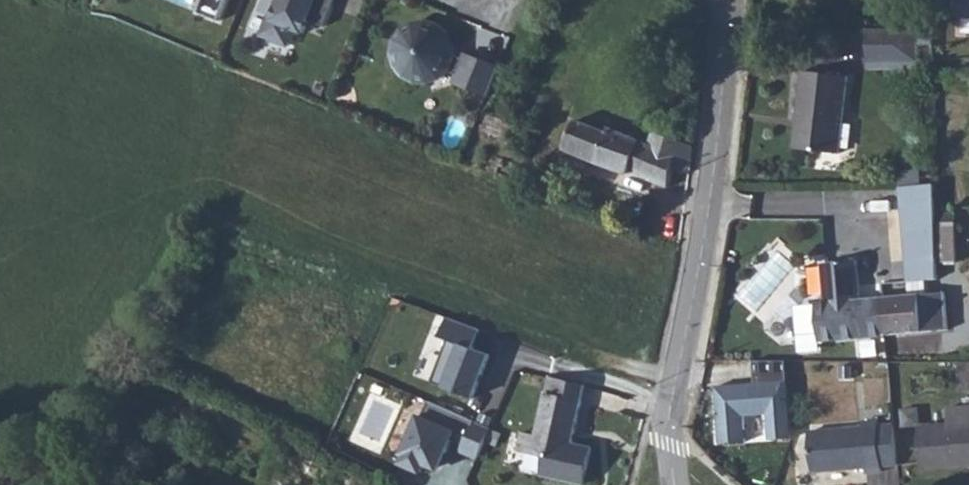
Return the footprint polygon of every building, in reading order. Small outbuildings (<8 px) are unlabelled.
[(228,0),(204,0),(199,13),(219,21),(228,0)] [(274,18),(269,16),(262,36),(288,46),(295,30),(304,34),(310,21),(325,27),(335,0),(281,0),(274,18)] [(897,10),(897,20),(912,20),(912,10),(897,10)] [(455,83),(488,96),(500,67),(467,54),(465,59),(454,55),(454,45),(449,34),(439,26),(427,23),(415,24),(404,31),(397,41),(395,54),(398,66),(406,76),(417,81),(429,82),(441,78),(448,71),(459,75),(455,83)] [(919,29),(919,44),(934,44),(934,26),(919,27),(919,29)] [(869,29),(869,63),(919,62),(919,44),(919,29),(869,29)] [(919,62),(869,63),(869,69),(894,69),(894,73),(919,72),(919,62)] [(794,148),(839,154),(848,77),(804,72),(794,148)] [(513,146),(521,125),(490,112),(481,133),(513,146)] [(577,120),(566,149),(629,174),(631,171),(669,188),(674,169),(690,173),(693,146),(654,132),(650,145),(603,125),(602,130),(577,120)] [(907,260),(937,257),(936,184),(910,187),(902,187),(901,188),(907,260)] [(940,223),(956,223),(955,214),(940,214),(940,223)] [(939,263),(957,262),(956,223),(940,223),(938,223),(939,263)] [(926,280),(938,279),(937,257),(907,260),(909,282),(926,280)] [(887,335),(884,298),(861,300),(858,260),(823,263),(826,303),(818,304),(821,341),(887,335)] [(909,295),(884,298),(887,335),(948,330),(945,292),(927,294),(926,280),(909,282),(909,295)] [(807,342),(821,341),(818,304),(813,290),(801,306),(803,338),(807,342)] [(475,330),(441,317),(433,336),(444,340),(426,384),(469,402),(487,357),(468,349),(475,330)] [(371,327),(385,332),(388,325),(374,319),(371,327)] [(864,355),(877,354),(876,341),(863,342),(864,355)] [(762,443),(792,441),(787,359),(757,361),(758,386),(712,389),(715,445),(744,443),(743,415),(761,414),(762,443)] [(968,392),(968,362),(959,362),(959,392),(968,392)] [(543,475),(584,484),(592,448),(573,443),(574,439),(568,438),(569,433),(575,434),(586,386),(550,378),(537,435),(523,432),(519,450),(547,456),(543,475)] [(392,463),(416,473),(418,467),(432,473),(444,444),(474,457),(487,427),(426,400),(418,418),(413,415),(392,463)] [(920,427),(924,469),(968,465),(968,406),(948,408),(950,425),(920,427)] [(902,427),(922,426),(920,407),(901,409),(902,427)] [(882,466),(898,465),(895,425),(879,426),(879,421),(863,422),(863,427),(810,432),(813,472),(866,467),(867,472),(883,471),(882,466)] [(354,474),(348,484),(375,484),(354,474)]
